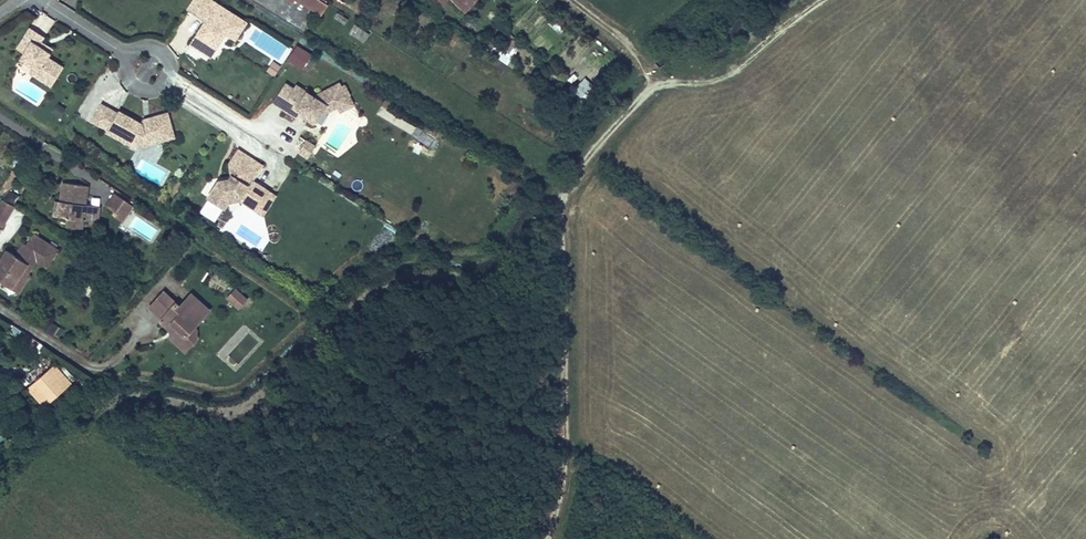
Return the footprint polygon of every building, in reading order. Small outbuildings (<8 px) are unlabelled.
[(196,15),(205,0),(192,0),(187,8),(196,15)] [(213,0),(205,0),(196,15),(206,21),(191,44),(206,54),(217,37),(221,40),(226,33),(235,39),(247,22),(213,0)] [(320,14),(327,3),(323,0),(322,0),(298,0),(320,14)] [(465,9),(474,0),(455,0),(465,9)] [(333,18),(345,23),(347,17),(336,12),(333,18)] [(354,23),(348,33),(363,43),(369,33),(354,23)] [(33,67),(54,81),(64,67),(48,56),(51,52),(39,45),(41,41),(45,36),(30,27),(17,47),(24,52),(20,58),(33,67)] [(217,37),(206,54),(211,57),(221,40),(217,37)] [(53,48),(41,41),(39,45),(51,52),(53,48)] [(311,53),(297,45),(288,60),(302,68),(311,53)] [(515,69),(521,58),(504,47),(497,58),(515,69)] [(274,76),(281,66),(273,61),(266,71),(274,76)] [(33,67),(29,72),(51,87),(54,81),(33,67)] [(584,77),(574,89),(583,97),(594,85),(584,77)] [(324,110),(328,104),(336,100),(337,103),(350,96),(350,95),(351,94),(345,84),(341,86),(331,91),(329,88),(314,96),(296,84),(294,88),(286,83),(273,102),(299,118),(301,115),(303,111),(310,116),(307,119),(315,124),(324,110)] [(340,83),(329,88),(331,91),(341,86),(340,83)] [(328,104),(324,110),(327,112),(338,106),(341,111),(343,110),(355,104),(350,96),(337,103),(336,100),(328,104)] [(58,103),(52,115),(61,119),(66,107),(58,103)] [(102,104),(93,121),(109,129),(108,132),(117,137),(125,135),(139,143),(144,145),(164,140),(163,139),(170,137),(172,133),(171,127),(172,126),(170,119),(169,120),(168,117),(164,114),(158,116),(157,115),(151,116),(152,121),(146,123),(146,125),(143,126),(134,121),(135,119),(119,111),(118,113),(102,104)] [(380,107),(375,116),(412,134),(417,124),(380,107)] [(144,118),(143,126),(146,125),(146,123),(152,121),(151,116),(144,118)] [(125,135),(117,137),(136,147),(139,143),(125,135)] [(316,146),(307,140),(299,152),(308,158),(311,154),(316,146)] [(262,165),(239,150),(229,164),(232,175),(230,179),(218,181),(208,197),(225,208),(228,202),(240,199),(264,214),(276,195),(253,180),(262,165)] [(3,186),(8,190),(18,173),(13,170),(3,186)] [(62,183),(59,202),(62,202),(59,218),(68,219),(82,221),(97,223),(99,207),(84,205),(87,186),(62,183)] [(16,203),(19,194),(8,190),(5,199),(16,203)] [(135,205),(114,193),(107,206),(127,218),(135,205)] [(14,207),(4,200),(2,200),(2,201),(0,203),(0,226),(2,227),(14,207)] [(53,216),(59,218),(62,202),(59,202),(55,201),(53,216)] [(81,229),(82,221),(68,219),(66,227),(81,229)] [(48,241),(33,233),(31,237),(46,245),(48,241)] [(31,237),(24,250),(19,258),(16,256),(7,251),(0,263),(0,284),(13,291),(22,275),(27,278),(38,259),(48,265),(59,247),(48,241),(46,245),(31,237)] [(19,258),(24,250),(20,248),(16,256),(19,258)] [(20,295),(29,279),(27,278),(22,275),(13,291),(20,295)] [(249,300),(235,288),(227,297),(241,309),(249,300)] [(162,318),(161,319),(169,326),(173,325),(176,328),(174,331),(175,340),(181,346),(189,346),(196,339),(195,330),(193,328),(208,310),(191,294),(179,307),(163,292),(150,307),(162,318)] [(169,326),(161,319),(159,322),(169,331),(170,340),(183,352),(189,346),(181,346),(175,340),(174,331),(176,328),(173,325),(169,326)] [(66,330),(51,320),(46,327),(60,337),(66,330)] [(53,363),(27,387),(42,404),(68,381),(53,363)]
